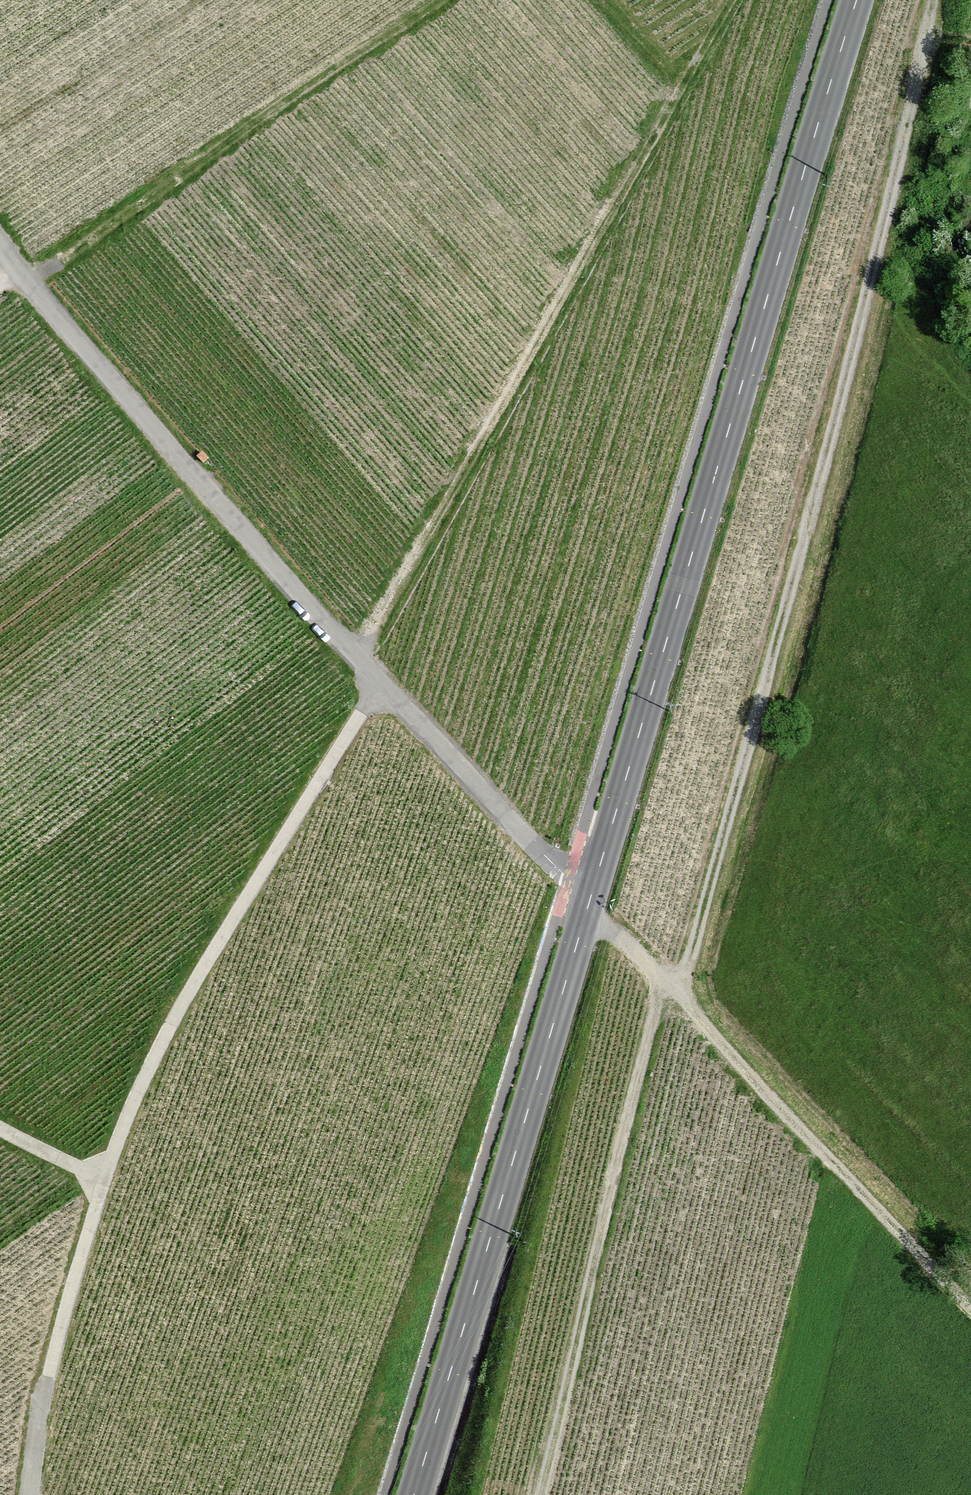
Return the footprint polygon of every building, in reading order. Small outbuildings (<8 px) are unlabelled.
[(201,455),(197,458),(202,464),(206,461),(201,455)]
